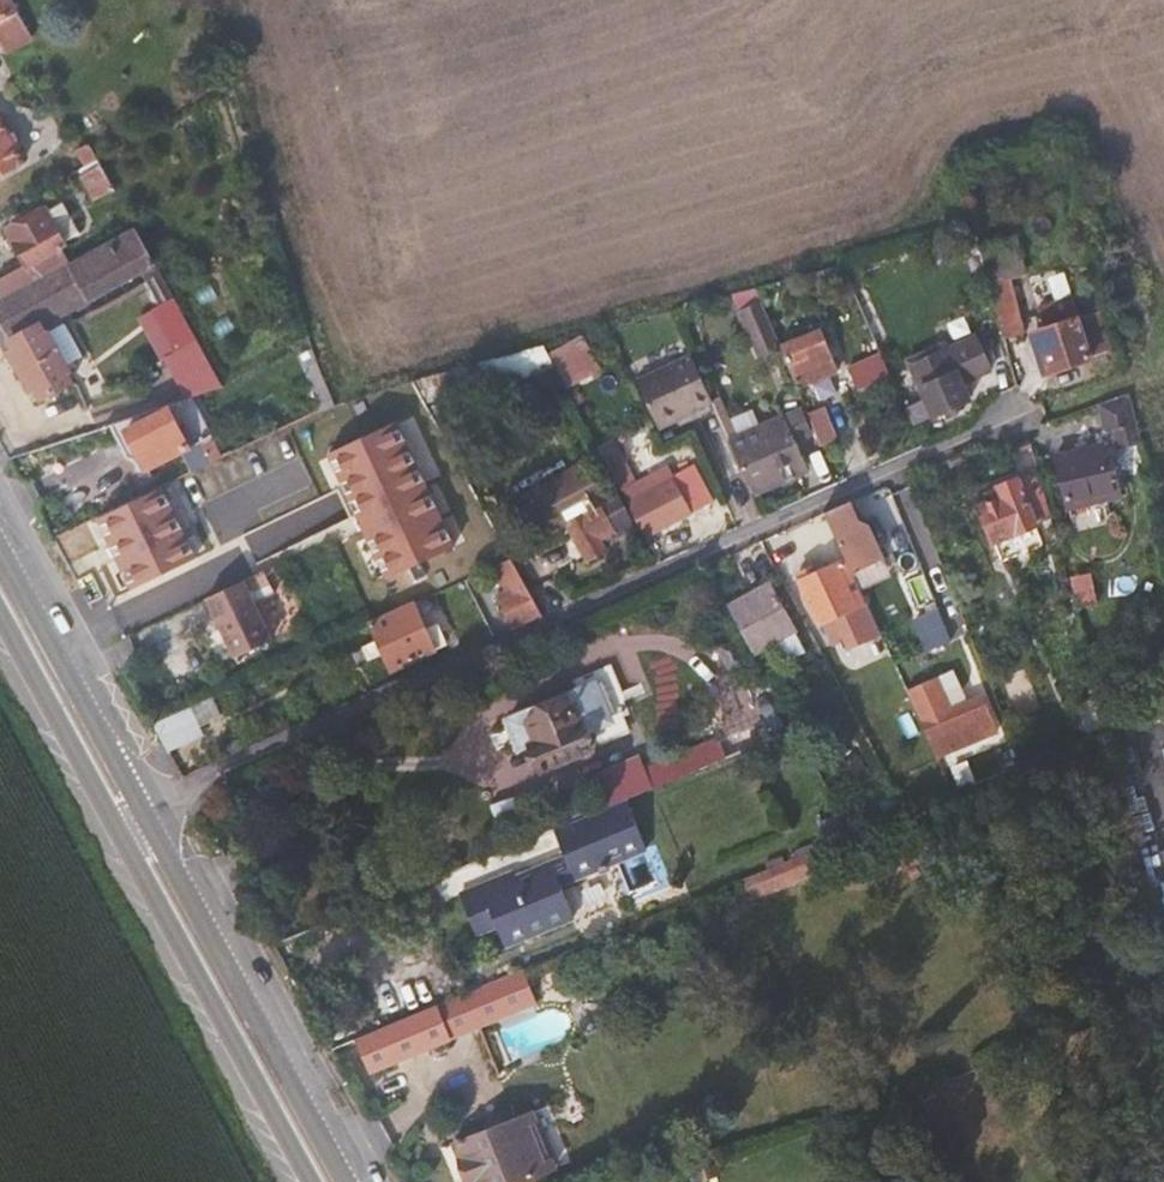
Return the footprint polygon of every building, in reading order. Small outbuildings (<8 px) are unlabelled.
[(18,13),(11,0),(0,0),(0,22),(18,13)] [(40,54),(18,13),(0,22),(0,45),(13,69),(40,54)] [(22,158),(0,117),(0,170),(22,158)] [(95,205),(115,194),(97,161),(76,172),(95,205)] [(59,272),(51,256),(57,253),(55,249),(70,241),(56,213),(40,222),(38,218),(0,238),(0,241),(17,273),(0,283),(0,304),(59,272)] [(155,269),(135,231),(59,272),(0,304),(0,342),(2,345),(8,342),(9,344),(38,328),(39,331),(57,321),(69,315),(139,278),(155,269)] [(998,286),(1019,280),(1010,245),(984,251),(1007,343),(1020,340),(1009,297),(1001,299),(998,286)] [(163,309),(174,303),(155,269),(139,278),(144,287),(149,284),(163,309)] [(144,287),(174,344),(191,335),(174,303),(163,309),(149,284),(144,287)] [(742,315),(764,306),(759,294),(730,302),(736,317),(742,315)] [(761,360),(782,352),(764,306),(742,315),(761,360)] [(46,337),(61,330),(57,321),(39,331),(44,339),(46,337)] [(1090,346),(1104,341),(1099,323),(1042,343),(1056,381),(1097,367),(1090,346)] [(46,337),(44,339),(39,331),(38,328),(9,344),(10,346),(8,347),(12,355),(8,357),(31,400),(33,399),(37,406),(71,389),(67,382),(69,380),(65,371),(46,337)] [(82,362),(63,328),(61,330),(46,337),(65,371),(82,362)] [(571,392),(609,371),(587,330),(549,352),(571,392)] [(182,402),(219,389),(191,335),(174,344),(178,351),(160,360),(182,402)] [(799,394),(839,378),(822,335),(782,352),(799,394)] [(1097,367),(1111,362),(1104,341),(1090,346),(1097,367)] [(968,392),(999,379),(983,343),(953,357),(915,373),(937,424),(974,407),(968,392)] [(912,368),(915,373),(953,357),(950,351),(912,368)] [(862,396),(895,383),(884,360),(853,372),(862,396)] [(640,387),(661,434),(717,410),(696,362),(640,387)] [(411,424),(428,415),(412,386),(394,391),(411,424)] [(132,454),(142,473),(185,452),(165,412),(122,433),(132,454)] [(799,447),(817,439),(810,422),(806,412),(787,420),(799,447)] [(822,454),(837,448),(825,416),(810,422),(817,439),(822,454)] [(808,469),(799,447),(787,420),(732,444),(756,500),(799,482),(796,475),(808,469)] [(119,460),(132,454),(122,433),(109,439),(119,460)] [(248,464),(266,455),(261,443),(242,452),(248,464)] [(641,488),(623,453),(618,456),(614,448),(600,455),(647,545),(717,508),(699,474),(678,485),(671,473),(641,488)] [(608,484),(600,488),(583,455),(533,482),(552,516),(558,513),(588,569),(606,559),(600,547),(614,540),(617,544),(635,535),(608,484)] [(1117,475),(1111,476),(1106,455),(1061,466),(1075,519),(1125,507),(1117,475)] [(799,482),(811,476),(808,469),(796,475),(799,482)] [(460,525),(482,513),(464,480),(441,490),(460,525)] [(538,524),(552,516),(533,482),(519,489),(538,524)] [(987,514),(1002,550),(1040,535),(1021,488),(997,498),(1001,508),(987,514)] [(252,512),(235,520),(221,492),(205,499),(228,548),(262,532),(252,512)] [(851,510),(827,521),(848,567),(854,581),(883,568),(866,529),(861,531),(851,510)] [(511,625),(516,636),(543,624),(511,564),(496,571),(509,597),(500,601),(506,614),(501,617),(505,627),(511,625)] [(834,627),(848,658),(882,643),(854,581),(848,567),(818,581),(800,589),(820,633),(834,627)] [(1090,574),(1068,579),(1074,608),(1096,604),(1090,574)] [(251,608),(272,598),(261,576),(204,604),(233,663),(269,646),(251,608)] [(798,584),(800,589),(818,581),(816,576),(798,584)] [(466,585),(473,599),(486,593),(479,579),(466,585)] [(479,611),(492,605),(486,593),(473,599),(479,611)] [(749,653),(789,632),(769,593),(728,614),(749,653)] [(440,627),(427,634),(415,608),(372,628),(379,645),(364,652),(370,665),(385,658),(393,674),(450,648),(440,627)] [(535,779),(584,758),(562,705),(503,729),(515,758),(525,754),(535,779)] [(987,746),(979,727),(991,722),(984,705),(921,731),(937,768),(987,746)] [(151,730),(165,756),(204,739),(190,712),(151,730)] [(606,848),(634,836),(622,809),(554,836),(566,865),(516,886),(513,880),(459,902),(472,933),(501,921),(513,950),(572,926),(559,893),(567,889),(564,883),(612,863),(606,848)] [(640,859),(643,858),(634,836),(606,848),(612,863),(564,883),(567,889),(611,871),(640,859)] [(749,908),(823,878),(815,860),(742,889),(749,908)] [(504,954),(513,950),(501,921),(472,933),(475,942),(496,933),(504,954)] [(533,1011),(520,979),(463,1002),(476,1034),(533,1011)] [(448,1046),(476,1034),(463,1002),(435,1014),(448,1046)] [(356,1046),(369,1078),(448,1046),(435,1014),(356,1046)] [(551,1179),(531,1124),(453,1155),(463,1181),(544,1181),(551,1179)]
